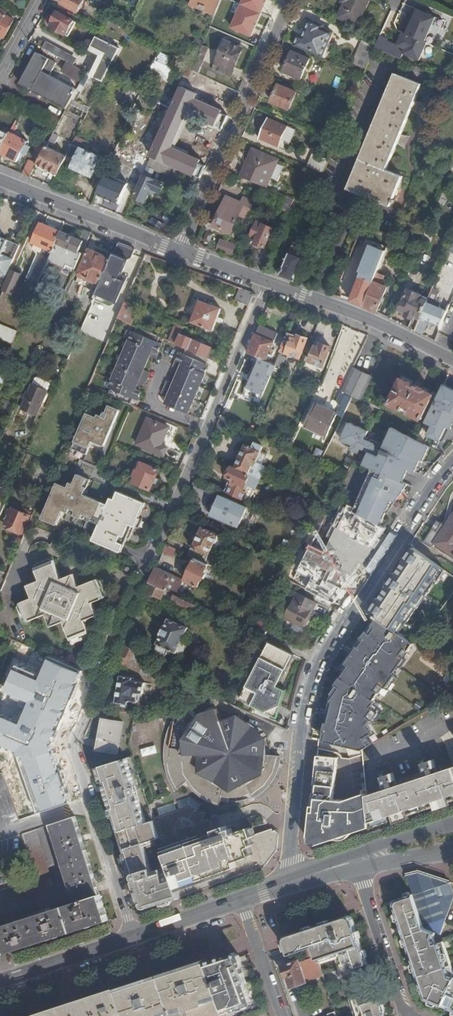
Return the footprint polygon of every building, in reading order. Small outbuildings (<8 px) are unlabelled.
[(63,3),(78,11),(84,0),(65,0),(63,3)] [(221,0),(193,0),(192,4),(216,14),(221,0)] [(358,26),(369,0),(344,0),(344,2),(346,3),(339,18),(358,26)] [(243,4),(232,27),(251,36),(262,13),(243,4)] [(407,20),(397,44),(405,47),(403,52),(419,59),(426,42),(431,44),(442,19),(417,9),(411,22),(407,20)] [(74,19),(59,11),(53,21),(55,22),(52,27),(66,34),(74,19)] [(0,12),(0,35),(4,37),(14,19),(0,12)] [(294,46),(321,57),(331,33),(322,29),(324,26),(310,21),(303,38),(299,36),(294,46)] [(95,37),(90,46),(99,52),(88,74),(103,81),(112,63),(119,49),(95,37)] [(196,37),(194,44),(203,48),(206,41),(196,37)] [(378,49),(400,59),(403,52),(405,47),(397,44),(383,37),(378,49)] [(40,40),(37,46),(51,53),(67,61),(70,55),(40,40)] [(361,66),(366,69),(375,48),(362,40),(352,63),(361,66)] [(243,49),(226,42),(214,68),(231,76),(243,49)] [(195,68),(199,58),(203,49),(190,44),(182,63),(195,68)] [(301,78),(310,59),(293,52),(284,71),(301,78)] [(21,84),(31,89),(48,58),(38,53),(21,84)] [(48,58),(31,89),(66,108),(76,89),(50,74),(56,63),(48,58)] [(196,71),(200,73),(205,61),(199,58),(195,68),(194,70),(196,71)] [(67,61),(61,72),(80,82),(85,71),(67,61)] [(149,72),(175,84),(180,72),(154,61),(149,72)] [(358,73),(363,75),(366,69),(361,66),(358,73)] [(349,186),(392,203),(403,176),(387,170),(422,84),(395,73),(349,186)] [(352,87),(358,89),(363,75),(358,73),(352,87)] [(296,92),(279,84),(271,102),(289,109),(296,92)] [(172,166),(186,172),(192,161),(171,151),(190,107),(191,108),(197,94),(181,87),(147,165),(155,169),(169,175),(172,166)] [(278,146),(280,140),(286,126),(268,119),(260,138),(278,146)] [(286,126),(280,140),(291,145),(296,131),(286,126)] [(0,148),(0,151),(17,161),(22,152),(26,144),(27,141),(9,131),(7,134),(0,148)] [(35,149),(42,153),(46,146),(49,141),(41,137),(35,149)] [(62,154),(66,156),(73,144),(68,141),(62,154)] [(26,144),(22,152),(27,155),(32,147),(26,144)] [(73,144),(66,156),(76,160),(73,167),(92,176),(101,157),(73,144)] [(37,163),(58,174),(66,156),(62,154),(46,146),(42,153),(37,163)] [(248,168),(256,150),(254,149),(246,167),(248,168)] [(246,167),(241,177),(265,187),(268,188),(273,177),(279,162),(280,160),(256,150),(248,168),(246,167)] [(308,166),(323,173),(329,160),(313,154),(308,166)] [(23,174),(30,177),(37,163),(30,160),(23,174)] [(287,166),(279,162),(273,177),(281,180),(287,166)] [(155,169),(147,165),(143,175),(151,178),(155,169)] [(128,180),(109,172),(100,192),(120,200),(128,180)] [(143,175),(133,197),(145,202),(149,194),(151,194),(156,191),(160,193),(164,185),(151,178),(143,175)] [(440,202),(447,205),(450,194),(443,191),(440,202)] [(289,212),(294,198),(287,195),(281,209),(289,212)] [(240,202),(226,196),(214,225),(231,233),(239,216),(244,204),(240,202)] [(244,204),(239,216),(249,220),(257,202),(243,196),(240,202),(244,204)] [(273,229),(258,222),(252,235),(258,238),(256,243),(265,247),(273,229)] [(31,279),(39,283),(42,275),(49,259),(62,231),(43,223),(34,244),(44,248),(31,279)] [(62,231),(49,259),(65,267),(68,262),(77,267),(92,233),(85,230),(81,239),(62,231)] [(8,274),(20,246),(0,237),(0,271),(8,274)] [(399,245),(391,241),(389,247),(385,256),(393,259),(399,245)] [(385,256),(389,247),(379,242),(373,257),(383,263),(385,256)] [(132,258),(136,250),(119,243),(112,259),(101,284),(97,294),(117,302),(126,280),(120,278),(128,259),(132,258)] [(282,276),(294,281),(304,256),(303,255),(304,251),(295,247),(293,251),(291,250),(287,260),(278,257),(272,271),(282,275),(282,276)] [(79,275),(101,284),(112,259),(90,249),(79,275)] [(365,307),(379,273),(368,269),(364,277),(360,276),(350,301),(365,307)] [(21,274),(12,270),(7,281),(4,289),(12,293),(21,274)] [(386,276),(379,273),(365,307),(378,312),(389,286),(383,283),(386,276)] [(249,305),(254,293),(241,288),(236,300),(249,305)] [(409,327),(417,331),(430,299),(418,294),(418,292),(412,290),(411,291),(409,291),(402,310),(406,312),(405,315),(413,318),(409,327)] [(429,321),(441,326),(448,310),(438,306),(441,298),(432,294),(430,299),(417,331),(423,334),(429,321)] [(132,325),(140,306),(126,300),(117,319),(132,325)] [(221,309),(201,301),(192,322),(213,330),(221,309)] [(321,318),(315,333),(321,336),(327,323),(324,322),(326,319),(321,318)] [(209,358),(215,361),(220,351),(213,347),(181,334),(182,331),(184,326),(177,322),(175,328),(169,341),(184,347),(209,358)] [(13,343),(18,332),(0,324),(0,337),(13,343)] [(258,356),(267,360),(270,354),(273,355),(275,350),(272,348),(275,342),(278,334),(259,325),(256,333),(248,352),(258,356)] [(158,336),(136,327),(133,333),(131,332),(128,339),(157,351),(160,343),(156,341),(158,336)] [(289,333),(281,350),(300,358),(308,338),(298,334),(297,336),(289,333)] [(157,351),(128,339),(122,353),(145,362),(148,355),(154,357),(157,351)] [(320,346),(317,345),(310,361),(323,366),(331,347),(322,343),(320,346)] [(207,364),(209,358),(184,347),(182,353),(178,352),(174,360),(205,373),(208,365),(207,364)] [(145,362),(122,353),(117,366),(146,378),(148,372),(142,369),(145,362)] [(270,354),(267,360),(275,364),(278,357),(273,355),(270,354)] [(277,364),(282,367),(286,357),(280,354),(278,357),(275,364),(277,364)] [(263,395),(277,364),(275,364),(267,360),(258,356),(245,386),(263,395)] [(205,373),(174,360),(171,366),(177,369),(174,376),(200,387),(205,373)] [(117,366),(111,379),(134,389),(137,381),(143,384),(146,378),(117,366)] [(353,396),(362,400),(373,377),(353,367),(342,391),(353,396)] [(200,387),(174,376),(171,383),(165,381),(163,387),(194,400),(200,387)] [(35,379),(33,385),(48,391),(51,386),(50,383),(38,378),(35,379)] [(108,394),(130,404),(132,399),(136,400),(140,391),(134,389),(111,379),(108,388),(110,389),(108,394)] [(428,391),(428,389),(410,380),(409,382),(403,379),(391,403),(404,410),(406,405),(411,408),(409,412),(422,419),(435,395),(428,391)] [(48,391),(33,385),(22,409),(37,416),(48,391)] [(444,385),(426,422),(433,426),(429,435),(440,441),(447,427),(451,429),(452,427),(452,389),(444,385)] [(189,414),(194,400),(163,387),(160,393),(166,395),(163,403),(189,414)] [(339,413),(316,402),(305,425),(328,436),(339,413)] [(103,416),(89,410),(72,448),(87,455),(93,441),(105,446),(120,410),(108,405),(103,416)] [(232,421),(221,416),(215,430),(226,435),(232,421)] [(162,445),(170,427),(148,418),(137,444),(164,455),(168,448),(162,445)] [(368,431),(349,422),(341,439),(353,444),(351,449),(364,454),(360,463),(372,468),(403,482),(409,469),(415,472),(421,459),(424,460),(430,447),(393,427),(385,445),(366,436),(368,431)] [(247,445),(236,468),(248,474),(252,464),(255,465),(261,451),(263,446),(256,443),(253,448),(247,445)] [(268,454),(261,451),(255,465),(252,464),(248,474),(260,479),(266,466),(263,465),(268,454)] [(160,469),(143,462),(139,470),(137,470),(134,476),(136,477),(134,482),(151,490),(160,469)] [(231,479),(225,492),(248,502),(254,488),(256,488),(260,479),(248,474),(236,468),(233,467),(228,477),(231,479)] [(403,482),(372,468),(353,511),(354,511),(380,524),(386,511),(392,498),(396,500),(400,494),(408,484),(403,482)] [(91,480),(78,474),(74,484),(70,483),(68,488),(58,483),(43,519),(57,525),(63,511),(90,522),(91,520),(100,524),(93,541),(121,552),(127,538),(130,539),(135,527),(139,529),(143,519),(139,518),(145,503),(115,490),(108,505),(84,495),(91,480)] [(240,503),(221,495),(212,514),(231,523),(240,503)] [(392,498),(386,511),(388,512),(396,500),(392,498)] [(327,499),(322,508),(328,510),(333,502),(327,499)] [(322,508),(321,507),(309,532),(315,535),(316,532),(328,510),(322,508)] [(31,515),(20,510),(19,512),(12,510),(11,512),(9,511),(2,526),(23,535),(31,515)] [(447,525),(442,522),(437,531),(434,528),(425,541),(434,547),(436,543),(452,554),(452,516),(447,525)] [(354,560),(367,533),(348,524),(335,551),(354,560)] [(194,547),(190,556),(195,558),(208,564),(214,567),(218,558),(209,554),(218,534),(203,528),(194,547)] [(308,531),(294,560),(301,563),(309,548),(313,539),(315,535),(309,532),(308,531)] [(314,539),(303,568),(316,573),(327,544),(314,539)] [(166,545),(163,552),(172,556),(175,549),(166,545)] [(446,571),(413,547),(368,612),(380,620),(401,635),(446,571)] [(204,572),(208,564),(195,558),(185,580),(198,586),(201,579),(203,579),(206,573),(204,572)] [(62,578),(54,560),(35,567),(40,579),(29,584),(33,597),(21,602),(24,608),(28,620),(46,613),(51,625),(64,621),(71,639),(80,636),(90,632),(85,619),(98,614),(93,602),(106,597),(99,579),(80,586),(75,573),(62,578)] [(327,561),(319,579),(339,588),(347,571),(327,561)] [(174,594),(177,595),(184,580),(157,567),(150,583),(166,590),(174,594)] [(290,571),(277,596),(283,599),(292,582),(296,573),(290,571)] [(166,590),(150,583),(147,592),(163,599),(166,590)] [(313,609),(316,602),(299,593),(286,617),(302,626),(311,609),(313,609)] [(177,595),(174,594),(172,599),(178,601),(177,603),(188,609),(189,606),(195,609),(197,605),(177,595)] [(254,631),(264,636),(267,630),(272,620),(262,616),(254,631)] [(183,654),(187,645),(181,642),(187,628),(169,619),(156,649),(157,652),(164,655),(168,654),(170,649),(183,654)] [(401,635),(380,620),(340,675),(325,741),(363,750),(373,743),(369,736),(374,733),(368,724),(381,705),(373,699),(413,643),(401,635)] [(125,642),(119,655),(139,663),(143,655),(135,651),(136,647),(125,642)] [(265,652),(258,649),(243,677),(234,697),(255,707),(278,717),(287,690),(280,686),(288,669),(294,655),(269,643),(265,652)] [(50,655),(42,673),(15,662),(2,691),(29,702),(21,723),(0,714),(0,743),(18,751),(39,813),(73,803),(53,743),(85,670),(83,669),(50,655)] [(140,672),(143,665),(139,663),(119,655),(115,664),(126,666),(140,672)] [(135,674),(122,672),(119,688),(117,703),(129,704),(130,698),(139,699),(141,689),(145,689),(147,679),(135,677),(135,674)] [(255,796),(260,793),(258,790),(264,784),(268,779),(272,773),(274,767),(276,762),(280,762),(281,757),(273,756),(265,756),(264,745),(260,736),(257,731),(250,725),(246,722),(238,720),(228,719),(221,721),(219,716),(217,710),(211,707),(201,712),(195,706),(190,711),(188,710),(184,715),(178,724),(174,722),(169,732),(166,744),(165,753),(166,761),(169,773),(173,782),(177,789),(183,785),(188,782),(198,791),(205,796),(212,800),(220,804),(223,795),(233,796),(240,795),(251,791),(255,796)] [(123,723),(104,719),(98,750),(117,753),(123,723)] [(137,791),(126,761),(109,766),(92,772),(103,806),(113,837),(132,831),(148,826),(147,823),(137,791)] [(315,761),(308,837),(308,841),(308,846),(309,849),(312,851),(324,847),(368,833),(368,827),(365,801),(365,799),(344,807),(332,806),(336,764),(315,761)] [(258,790),(260,793),(264,789),(268,785),(273,779),(277,771),(280,762),(276,762),(274,767),(272,773),(268,779),(264,784),(258,790)] [(435,805),(452,799),(452,772),(437,777),(433,764),(423,767),(426,776),(427,780),(423,782),(435,805)] [(19,819),(2,774),(0,773),(0,808),(6,824),(19,819)] [(368,827),(435,805),(423,782),(422,782),(396,790),(392,777),(382,781),(385,790),(387,794),(380,796),(365,801),(368,827)] [(155,820),(147,823),(148,826),(162,866),(174,903),(210,890),(249,875),(265,869),(275,854),(277,836),(274,833),(272,834),(270,832),(247,840),(244,832),(228,838),(226,833),(222,835),(219,831),(209,835),(205,824),(201,825),(198,824),(201,818),(196,816),(194,816),(192,814),(196,808),(184,802),(172,806),(175,813),(171,814),(168,808),(152,813),(155,820)] [(108,918),(75,816),(51,824),(76,901),(0,926),(0,935),(4,939),(7,950),(108,918)] [(132,831),(113,837),(128,886),(138,915),(174,903),(162,866),(148,826),(132,831)] [(54,885),(36,829),(22,834),(40,890),(54,885)] [(408,875),(413,891),(414,895),(424,924),(436,921),(449,916),(452,905),(452,888),(451,882),(408,875)] [(414,895),(413,891),(393,897),(394,900),(414,895)] [(414,895),(394,900),(411,949),(413,949),(415,955),(413,956),(419,973),(421,973),(423,979),(421,979),(427,997),(452,1008),(439,969),(426,929),(424,924),(414,895)] [(317,955),(318,957),(337,951),(347,978),(361,974),(360,969),(371,965),(372,962),(357,916),(353,914),(333,920),(326,923),(316,926),(308,928),(314,946),(317,955)] [(436,921),(424,924),(426,929),(428,929),(437,926),(436,921)] [(281,952),(283,956),(306,948),(314,946),(308,928),(280,938),(278,941),(278,945),(281,952)] [(452,1008),(452,1009),(452,975),(451,968),(442,943),(436,945),(433,938),(436,931),(428,929),(426,929),(439,969),(452,1008)] [(309,958),(317,955),(314,946),(306,948),(309,958)] [(206,962),(215,985),(225,1015),(226,1015),(234,1015),(255,1009),(246,984),(242,973),(244,973),(242,966),(239,961),(242,960),(240,954),(236,952),(206,962)] [(289,977),(292,987),(307,982),(299,957),(282,962),(288,977),(289,977)] [(160,977),(168,998),(172,1010),(184,1006),(188,1015),(223,1015),(225,1015),(215,985),(206,962),(197,965),(183,969),(160,977)] [(160,977),(142,983),(125,988),(118,991),(127,1015),(164,1015),(173,1013),(172,1010),(168,998),(160,977)] [(118,989),(76,1003),(37,1015),(127,1015),(118,991),(118,989)] [(386,1001),(384,995),(381,993),(369,997),(368,992),(353,997),(359,1015),(391,1015),(386,1001)]
